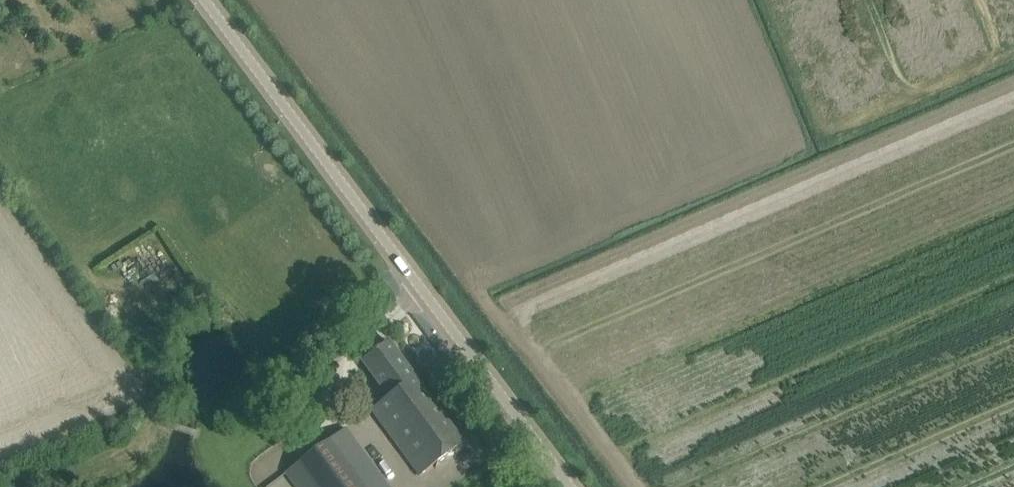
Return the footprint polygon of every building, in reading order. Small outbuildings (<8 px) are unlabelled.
[(172,264),(162,270),(169,280),(178,275),(172,264)] [(463,443),(389,341),(372,353),(362,361),(389,398),(372,411),(420,475),(447,455),(463,443)] [(347,428),(286,472),(297,486),(389,486),(347,428)]
